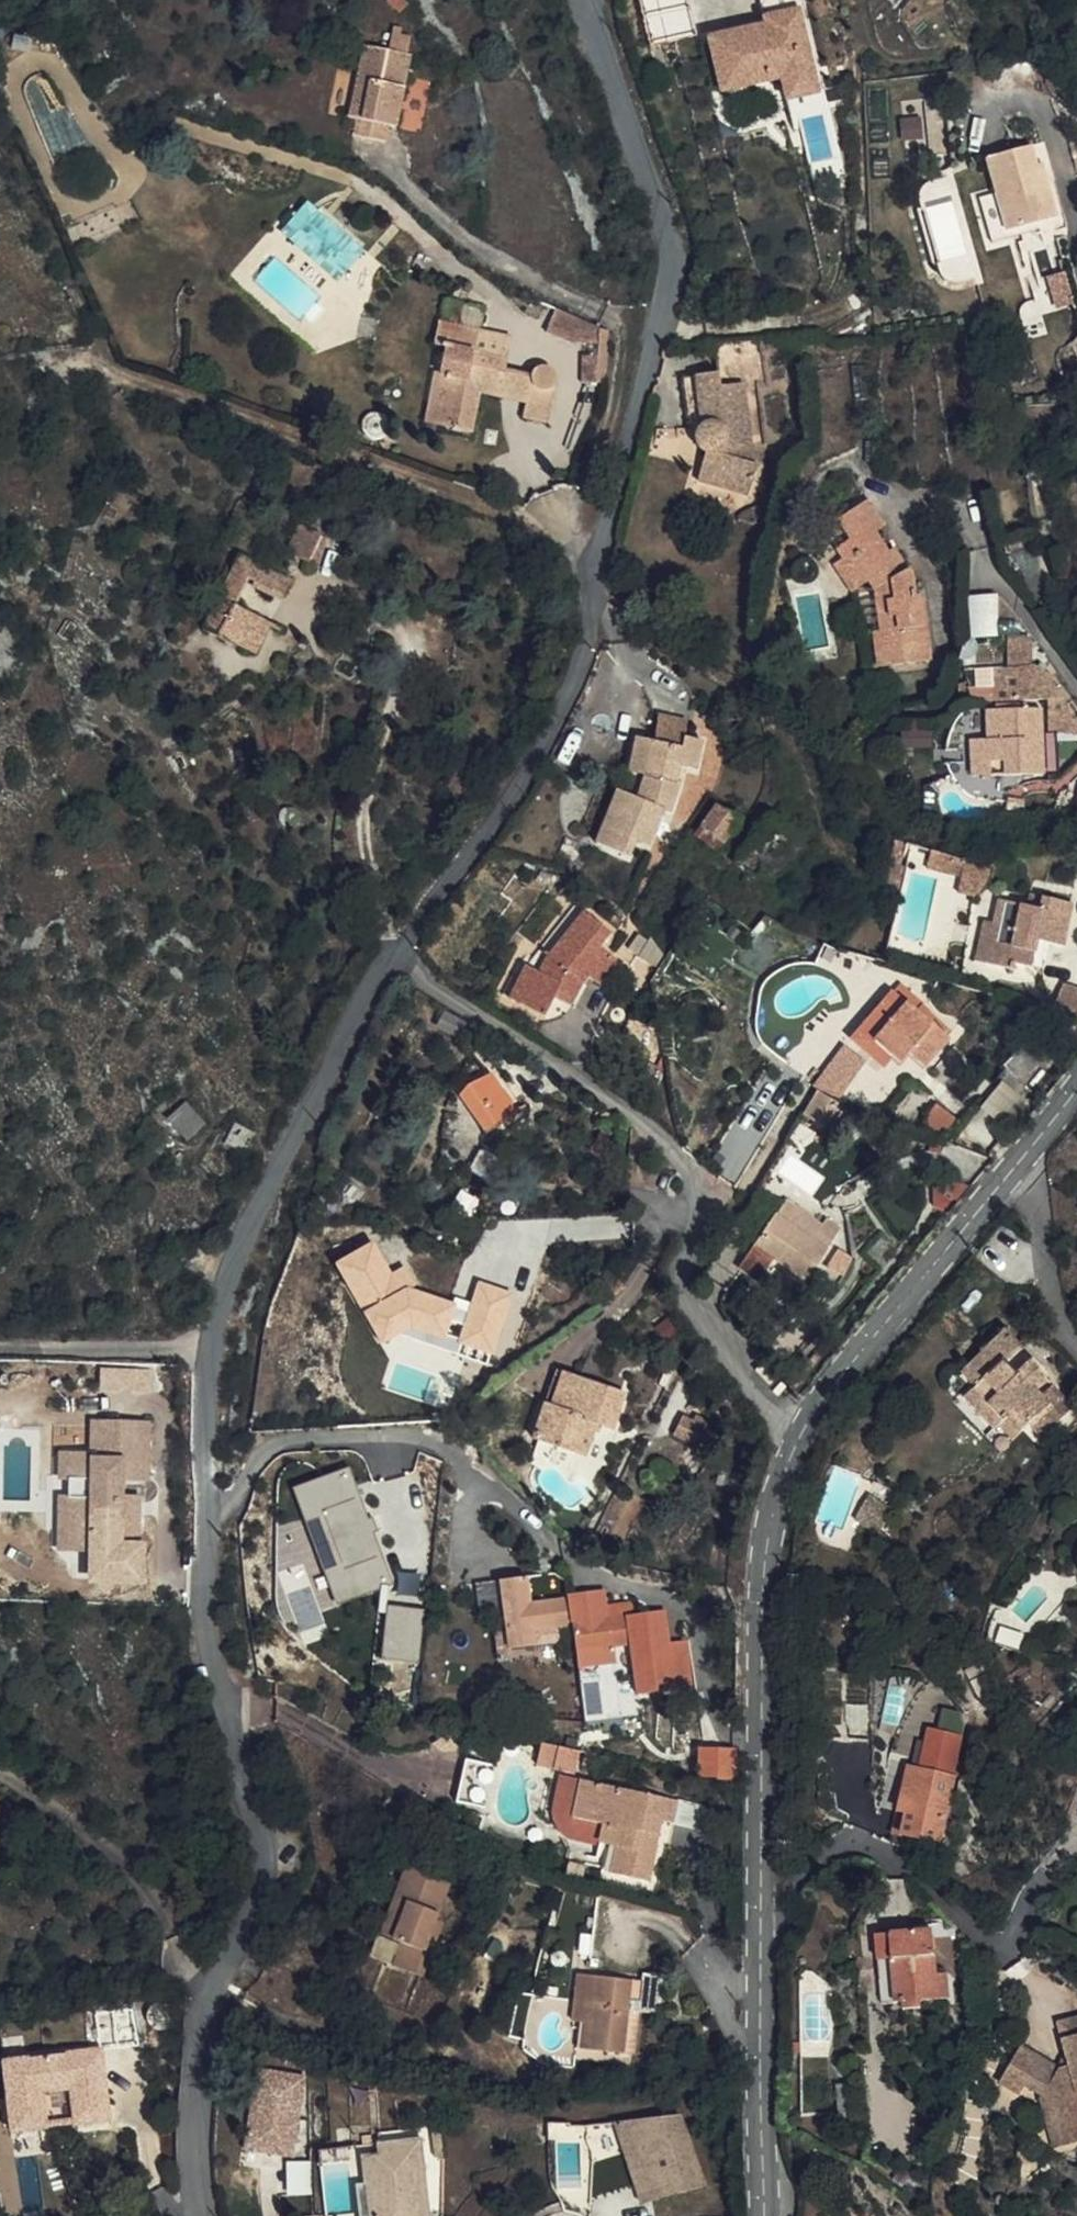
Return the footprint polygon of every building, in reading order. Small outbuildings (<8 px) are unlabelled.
[(652,40),(691,30),(683,0),(641,0),(652,40)] [(766,25),(709,38),(720,91),(781,77),(791,118),(822,111),(797,0),(760,0),(766,25)] [(393,44),(367,38),(351,114),(362,116),(358,136),(387,142),(391,124),(401,125),(416,50),(413,49),(417,31),(397,27),(393,44)] [(425,103),(410,101),(407,127),(422,129),(425,103)] [(902,138),(925,137),(924,115),(902,115),(902,138)] [(1001,239),(1056,227),(1047,187),(1039,188),(1031,156),(984,167),(992,201),(1001,239)] [(338,278),(365,247),(309,198),(282,230),(338,278)] [(1001,239),(992,201),(976,205),(986,248),(1002,245),(1001,239)] [(1059,286),(1045,289),(1051,316),(1064,313),(1059,286)] [(548,330),(590,344),(598,320),(555,306),(548,330)] [(418,418),(460,429),(471,386),(475,371),(493,376),(500,350),(473,342),(477,327),(434,315),(426,342),(439,345),(431,374),(442,376),(435,402),(423,399),(418,418)] [(603,380),(606,325),(598,324),(597,342),(587,341),(584,379),(603,380)] [(732,466),(731,454),(748,453),(741,394),(767,392),(762,344),(713,351),(717,383),(680,387),(686,436),(701,434),(694,446),(695,452),(698,458),(702,462),(695,490),(745,505),(754,475),(750,474),(732,466)] [(526,359),(519,383),(515,398),(513,409),(538,415),(550,369),(549,368),(546,363),(542,360),(537,357),(531,358),(526,359)] [(489,391),(493,376),(475,371),(471,386),(489,391)] [(493,376),(489,391),(515,398),(519,383),(493,376)] [(750,474),(748,453),(731,454),(732,466),(750,474)] [(845,564),(862,556),(875,576),(886,633),(875,634),(882,667),(936,658),(925,597),(918,596),(915,576),(909,569),(903,565),(897,563),(889,563),(872,535),(884,528),(868,503),(838,522),(849,543),(836,550),(845,564)] [(336,537),(308,522),(297,543),(324,559),(336,537)] [(235,542),(195,615),(247,647),(263,617),(234,599),(249,571),(258,575),(266,558),(235,542)] [(836,550),(827,555),(848,592),(875,576),(862,556),(845,564),(836,550)] [(296,575),(266,558),(258,575),(288,591),(296,575)] [(967,594),(971,637),(1000,634),(996,591),(967,594)] [(1052,695),(1053,717),(1073,717),(1055,675),(1038,662),(1037,638),(1009,638),(1010,670),(1024,669),(1025,696),(1052,695)] [(1025,696),(1024,669),(1010,670),(1011,696),(1025,696)] [(1026,772),(1026,754),(1045,754),(1045,706),(990,707),(991,737),(976,737),(976,773),(1026,772)] [(638,735),(682,752),(686,741),(692,726),(647,708),(638,735)] [(1053,727),(1076,727),(1073,717),(1053,717),(1053,727)] [(608,787),(577,841),(606,859),(614,845),(626,853),(644,825),(636,820),(643,808),(660,820),(679,790),(673,787),(679,773),(693,779),(705,749),(686,741),(682,752),(638,735),(627,770),(641,777),(629,799),(608,787)] [(976,737),(962,737),(962,773),(976,773),(976,737)] [(1045,754),(1026,754),(1026,772),(1045,771),(1045,754)] [(709,857),(732,824),(707,806),(684,838),(709,857)] [(984,888),(996,849),(980,847),(970,851),(961,852),(956,852),(945,850),(936,847),(928,873),(984,888)] [(1036,909),(997,899),(991,921),(984,919),(975,958),(1011,967),(1012,961),(1025,964),(1030,940),(1059,947),(1071,901),(1040,894),(1036,909)] [(517,972),(506,965),(482,999),(508,1018),(525,998),(536,1007),(560,978),(573,991),(594,969),(573,948),(586,935),(560,910),(521,950),(529,956),(517,972)] [(899,987),(852,1041),(884,1068),(900,1049),(920,1066),(943,1041),(914,1015),(920,1008),(921,1006),(899,987)] [(1056,1001),(1046,1023),(1075,1035),(1076,1032),(1076,1009),(1056,1001)] [(920,1008),(914,1015),(943,1041),(949,1035),(920,1008)] [(839,1100),(851,1084),(831,1069),(819,1086),(839,1100)] [(502,1117),(479,1086),(450,1109),(474,1139),(502,1117)] [(183,1119),(170,1092),(149,1103),(164,1128),(183,1119)] [(835,1104),(818,1094),(804,1117),(830,1133),(842,1114),(832,1108),(835,1104)] [(732,1179),(757,1142),(734,1127),(710,1164),(732,1179)] [(790,1198),(747,1258),(765,1271),(779,1252),(800,1267),(796,1272),(814,1285),(824,1272),(814,1264),(831,1241),(818,1231),(824,1223),(790,1198)] [(336,1262),(363,1312),(408,1288),(418,1283),(409,1265),(391,1274),(373,1242),(336,1262)] [(480,1283),(460,1341),(494,1353),(514,1295),(480,1283)] [(363,1312),(381,1344),(411,1328),(444,1338),(455,1302),(408,1288),(363,1312)] [(1005,1327),(961,1371),(975,1385),(962,1397),(992,1428),(1002,1418),(1016,1433),(1028,1422),(1041,1434),(1068,1406),(1047,1385),(1053,1380),(1039,1366),(1026,1379),(1013,1365),(1029,1350),(1005,1327)] [(629,1393),(561,1370),(537,1439),(589,1457),(600,1424),(617,1430),(629,1393)] [(57,1502),(55,1551),(124,1552),(124,1519),(107,1519),(107,1506),(108,1481),(134,1482),(135,1432),(85,1431),(84,1458),(84,1480),(59,1479),(59,1484),(49,1484),(49,1502),(57,1502)] [(702,1442),(692,1437),(682,1454),(715,1473),(722,1462),(710,1455),(717,1443),(705,1436),(702,1442)] [(59,1479),(84,1480),(84,1458),(50,1456),(49,1484),(59,1484),(59,1479)] [(295,1489),(337,1605),(391,1585),(349,1469),(295,1489)] [(48,1551),(55,1551),(57,1502),(49,1502),(48,1551)] [(107,1506),(107,1519),(124,1519),(125,1506),(107,1506)] [(566,1594),(499,1602),(507,1673),(536,1671),(535,1649),(553,1647),(572,1645),(566,1594)] [(389,1607),(383,1658),(418,1663),(425,1611),(389,1607)] [(658,1635),(572,1645),(574,1665),(634,1659),(641,1720),(669,1715),(663,1669),(658,1635)] [(535,1649),(536,1671),(555,1669),(553,1647),(535,1649)] [(634,1659),(574,1665),(575,1682),(635,1675),(634,1659)] [(679,1666),(663,1669),(669,1715),(687,1712),(679,1666)] [(929,1734),(964,1736),(965,1715),(930,1713),(929,1734)] [(536,1764),(576,1771),(580,1752),(539,1744),(536,1764)] [(735,1749),(700,1749),(699,1771),(735,1779),(735,1749)] [(495,1767),(466,1759),(454,1804),(483,1812),(495,1767)] [(680,1801),(578,1778),(568,1819),(600,1826),(596,1841),(617,1846),(610,1875),(647,1883),(662,1822),(674,1825),(680,1801)] [(948,1812),(901,1800),(890,1843),(900,1845),(895,1866),(931,1875),(948,1812)] [(451,1884),(403,1867),(376,1939),(401,1949),(394,1968),(425,1980),(446,1925),(436,1921),(451,1884)] [(656,2007),(660,1972),(640,1970),(636,2005),(656,2007)] [(932,1997),(932,1973),(872,1974),(876,2043),(901,2042),(901,2053),(919,2053),(919,2041),(948,2042),(947,2018),(931,2019),(931,1997),(932,1997)] [(628,2004),(630,1980),(577,1975),(573,2023),(587,2025),(584,2050),(624,2053),(628,2004)] [(636,2005),(628,2004),(624,2053),(632,2054),(636,2005)] [(986,2121),(1007,2129),(1012,2117),(1032,2126),(1046,2128),(1062,2171),(1076,2166),(1076,2123),(1074,2115),(1076,2114),(1076,2055),(1075,2050),(1068,2053),(1062,2038),(1035,2048),(1051,2090),(1041,2096),(1001,2080),(986,2121)] [(27,2143),(28,2147),(46,2144),(41,2109),(71,2105),(75,2140),(109,2135),(99,2066),(1,2079),(11,2139),(27,2143)] [(312,2197),(305,2066),(244,2069),(249,2152),(284,2150),(287,2198),(312,2197)] [(686,2115),(619,2123),(628,2153),(649,2147),(665,2198),(707,2186),(686,2115)] [(583,2125),(547,2123),(547,2140),(583,2140),(583,2125)] [(1062,2171),(1046,2128),(1032,2126),(1029,2132),(1046,2177),(1062,2171)] [(426,2134),(418,2135),(423,2170),(431,2168),(426,2134)] [(11,2139),(12,2149),(28,2147),(27,2143),(11,2139)] [(322,2170),(359,2167),(356,2143),(320,2147),(322,2170)] [(644,2204),(665,2198),(649,2147),(628,2153),(644,2204)] [(409,2151),(366,2156),(368,2167),(351,2170),(355,2197),(359,2197),(361,2215),(418,2215),(409,2151)] [(359,2197),(355,2197),(346,2198),(348,2215),(361,2215),(359,2197)]
